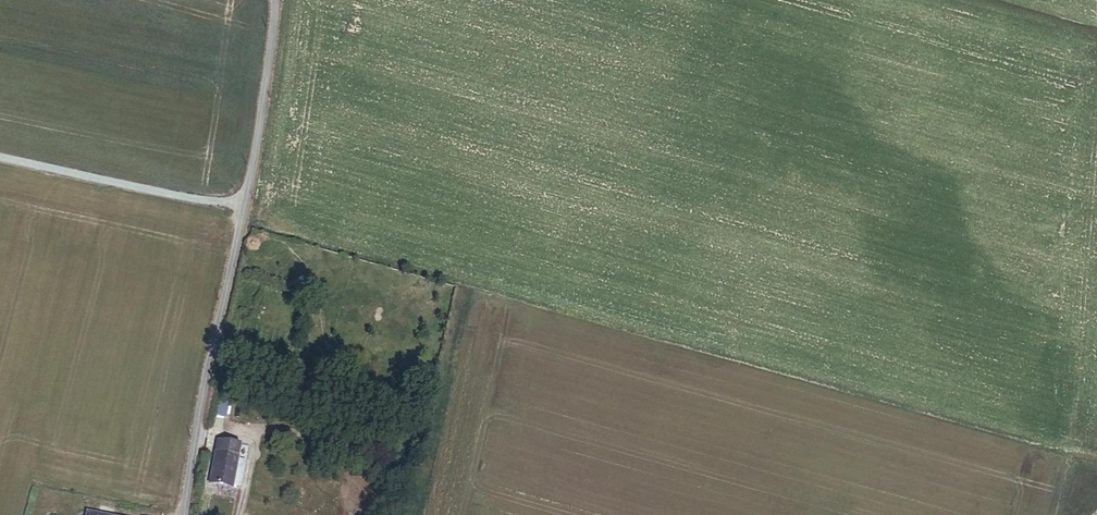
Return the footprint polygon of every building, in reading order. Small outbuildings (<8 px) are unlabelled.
[(318,387),(298,381),(294,394),(315,399),(318,387)] [(217,418),(225,420),(228,402),(220,401),(217,418)] [(240,449),(217,445),(210,486),(233,490),(234,487),(238,461),(240,449)] [(234,487),(242,489),(246,462),(238,461),(234,487)]
